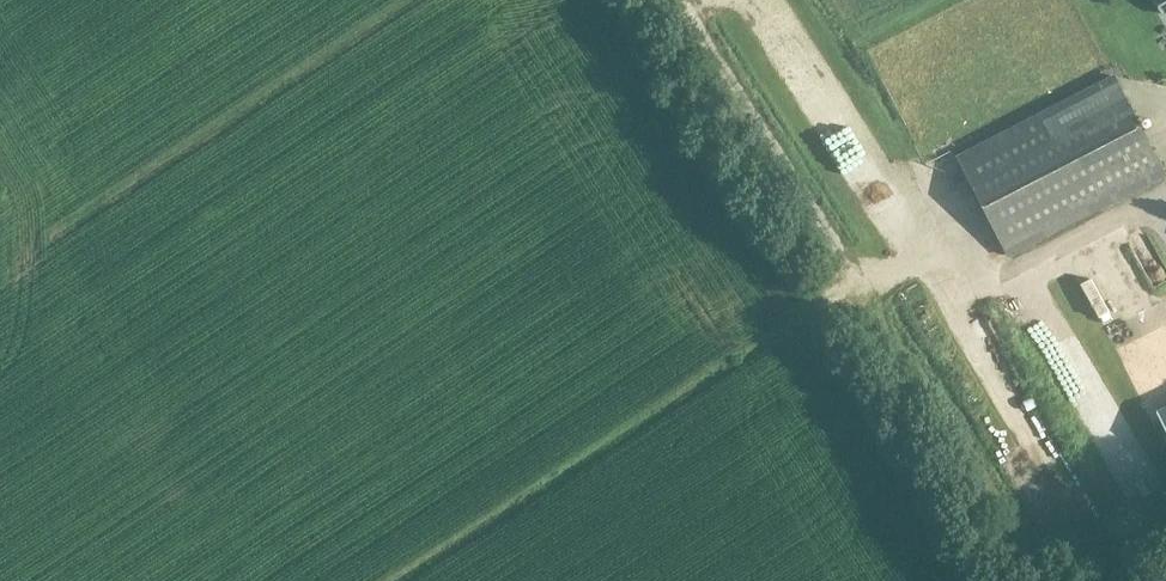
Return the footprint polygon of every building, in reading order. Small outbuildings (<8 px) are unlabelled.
[(841,85),(895,190),(959,160),(1008,256),(1165,175),(1075,0),(1006,0),(841,85)] [(1165,12),(1165,0),(1156,0),(1163,14),(1165,12)] [(1157,412),(1165,429),(1165,408),(1157,412)]
